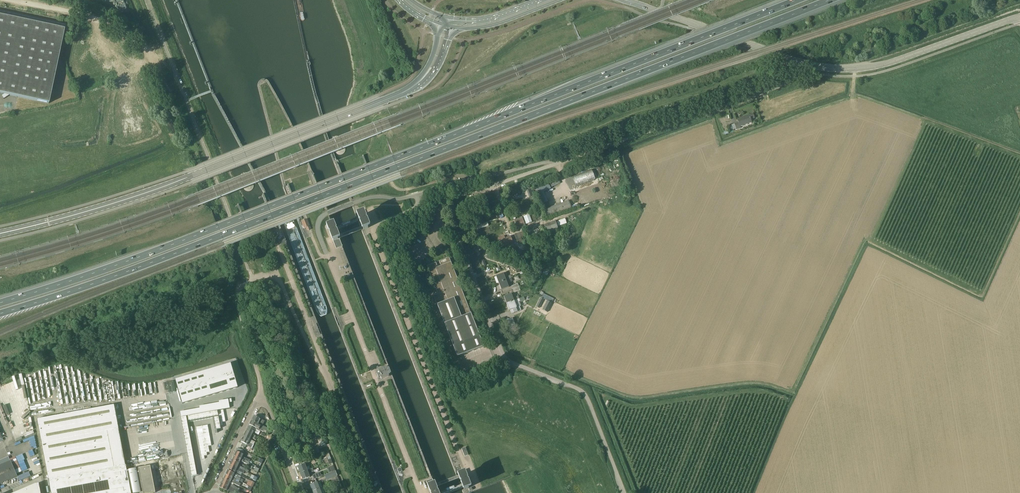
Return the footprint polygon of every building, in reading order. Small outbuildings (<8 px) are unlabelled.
[(64,30),(0,16),(0,94),(49,104),(64,30)] [(740,128),(740,126),(751,122),(750,119),(754,118),(753,114),(737,119),(738,122),(735,124),(736,129),(740,128)] [(328,126),(329,127),(330,128),(331,128),(332,128),(333,128),(334,128),(335,127),(336,126),(336,125),(336,124),(333,118),(333,117),(333,116),(332,116),(332,115),(331,115),(330,115),(329,115),(328,116),(327,116),(327,117),(326,117),(326,118),(326,119),(326,120),(328,126)] [(288,133),(278,137),(282,146),(292,142),(288,133)] [(333,138),(333,139),(333,141),(336,149),(338,151),(339,152),(340,152),(342,153),(344,152),(345,151),(346,150),(346,149),(347,147),(346,145),(343,137),(341,135),(340,134),(338,134),(336,134),(335,135),(333,137),(333,138)] [(237,162),(237,163),(238,164),(239,164),(240,164),(241,164),(242,164),(243,163),(244,162),(244,161),(244,160),(242,154),(241,153),(241,152),(240,152),(240,151),(239,151),(238,151),(237,151),(236,151),(235,152),(235,153),(234,153),(234,154),(234,155),(234,156),(237,162)] [(287,162),(288,164),(289,166),(292,168),(294,168),(297,167),(299,166),(300,164),(300,161),(300,159),(298,157),(296,155),(293,155),(291,156),(289,157),(288,159),(287,162)] [(241,174),(241,175),(241,177),(245,186),(246,188),(247,188),(248,189),(249,189),(250,189),(252,188),(253,188),(254,186),(254,185),(255,184),(254,182),(251,173),(250,172),(249,171),(248,170),(247,170),(245,170),(244,171),(243,171),(242,172),(242,173),(241,174)] [(572,178),(575,187),(595,180),(593,171),(572,178)] [(569,201),(543,210),(546,218),(572,209),(569,201)] [(532,223),(529,215),(523,217),(526,225),(532,223)] [(522,217),(514,220),(517,227),(519,226),(520,228),(525,226),(522,217)] [(305,220),(302,221),(304,228),(306,227),(307,230),(308,230),(309,230),(310,229),(307,219),(306,219),(305,220)] [(558,230),(555,221),(544,225),(547,234),(558,230)] [(476,232),(478,236),(490,232),(489,228),(476,232)] [(521,238),(525,237),(523,232),(514,235),(517,243),(522,241),(521,238)] [(506,249),(514,246),(513,244),(513,243),(510,236),(505,239),(504,236),(499,238),(499,240),(502,248),(505,247),(506,249)] [(555,271),(560,260),(554,257),(549,268),(555,271)] [(436,263),(427,266),(438,294),(434,296),(458,357),(484,347),(449,258),(440,261),(442,266),(438,267),(436,263)] [(499,283),(511,278),(510,276),(505,278),(504,274),(496,276),(499,283)] [(512,281),(511,278),(499,283),(502,290),(509,287),(507,283),(512,281)] [(504,297),(507,304),(519,299),(518,296),(513,298),(511,294),(504,297)] [(514,301),(507,304),(509,311),(510,310),(512,314),(514,313),(518,312),(521,310),(520,307),(521,306),(519,302),(520,302),(519,299),(514,301)] [(547,301),(542,310),(547,313),(552,303),(547,301)] [(231,364),(224,366),(227,378),(234,376),(231,364)] [(224,366),(217,368),(221,380),(227,378),(224,366)] [(217,368),(210,370),(214,382),(221,380),(217,368)] [(390,374),(388,370),(386,370),(386,369),(378,372),(379,373),(377,374),(378,379),(381,378),(381,379),(389,376),(388,375),(390,374)] [(210,370),(203,372),(207,384),(214,382),(210,370)] [(203,372),(196,374),(200,386),(207,384),(203,372)] [(196,374),(189,376),(193,388),(200,386),(196,374)] [(189,376),(183,378),(186,390),(193,388),(189,376)] [(234,376),(227,378),(231,390),(238,388),(234,376)] [(183,378),(176,380),(179,392),(186,390),(183,378)] [(227,378),(221,380),(224,392),(231,390),(227,378)] [(221,380),(214,382),(217,394),(224,392),(221,380)] [(173,382),(164,383),(165,391),(168,390),(169,393),(175,392),(173,382)] [(214,382),(207,384),(210,396),(217,394),(214,382)] [(207,384),(200,386),(203,398),(210,396),(207,384)] [(200,386),(193,388),(196,400),(203,398),(200,386)] [(193,388),(186,390),(189,402),(196,400),(193,388)] [(186,390),(179,392),(182,404),(189,402),(186,390)] [(38,419),(51,492),(131,492),(131,491),(133,490),(134,492),(139,492),(141,492),(140,489),(143,489),(143,492),(153,492),(156,492),(151,466),(139,468),(139,469),(137,469),(137,468),(129,470),(129,471),(127,471),(114,405),(38,419)] [(223,410),(181,418),(192,476),(198,475),(189,422),(213,418),(215,430),(221,429),(220,426),(223,425),(223,422),(226,422),(223,410)] [(254,416),(252,420),(263,425),(265,421),(261,419),(254,416)] [(252,420),(250,425),(257,428),(263,431),(264,430),(267,431),(268,429),(263,426),(263,425),(252,420)] [(249,426),(247,431),(253,434),(254,432),(256,433),(259,435),(260,432),(255,429),(256,429),(249,426)] [(319,444),(320,444),(321,447),(326,445),(325,442),(324,442),(319,429),(314,431),(319,444)] [(247,431),(244,436),(250,439),(251,437),(253,438),(252,438),(256,440),(257,437),(254,436),(254,435),(253,434),(247,431)] [(244,436),(241,442),(243,442),(247,444),(248,445),(249,443),(254,445),(255,442),(250,440),(250,439),(244,436)] [(237,451),(235,455),(247,462),(249,462),(250,460),(243,457),(244,454),(237,451)] [(235,455),(233,460),(240,463),(241,461),(244,463),(246,464),(247,462),(235,455)] [(18,476),(16,474),(11,461),(10,461),(9,457),(0,461),(0,484),(18,476)] [(163,471),(168,470),(165,459),(152,463),(157,486),(170,483),(169,477),(164,478),(163,471)] [(233,460),(231,464),(245,471),(246,469),(239,466),(239,465),(240,463),(233,460)] [(231,464),(229,469),(236,472),(235,473),(238,474),(239,472),(243,474),(245,471),(231,464)] [(298,467),(300,474),(313,469),(307,471),(305,465),(298,467)] [(308,474),(314,472),(313,469),(300,474),(303,480),(310,478),(308,474)] [(241,479),(237,477),(234,476),(235,473),(228,470),(226,474),(240,481),(241,479)] [(337,476),(335,471),(324,475),(326,480),(337,476)] [(465,473),(457,476),(463,492),(469,490),(469,491),(472,490),(471,488),(468,482),(467,481),(468,480),(465,473)] [(243,485),(239,483),(240,481),(226,474),(224,479),(242,487),(243,485)] [(224,479),(222,483),(237,490),(238,487),(236,486),(230,483),(231,482),(242,488),(242,487),(224,479)] [(227,491),(227,490),(233,492),(235,492),(237,490),(222,483),(220,487),(227,491)] [(310,485),(313,492),(320,489),(317,483),(310,485)] [(15,492),(41,492),(39,484),(36,484),(15,492)]
